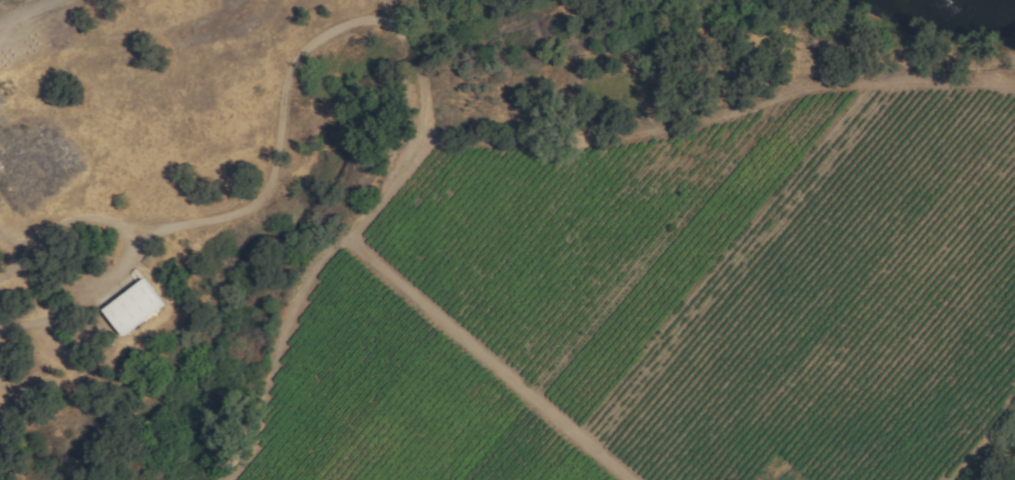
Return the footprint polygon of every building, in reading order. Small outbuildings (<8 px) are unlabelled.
[(118,337),(160,305),(139,279),(98,311),(118,337)]
